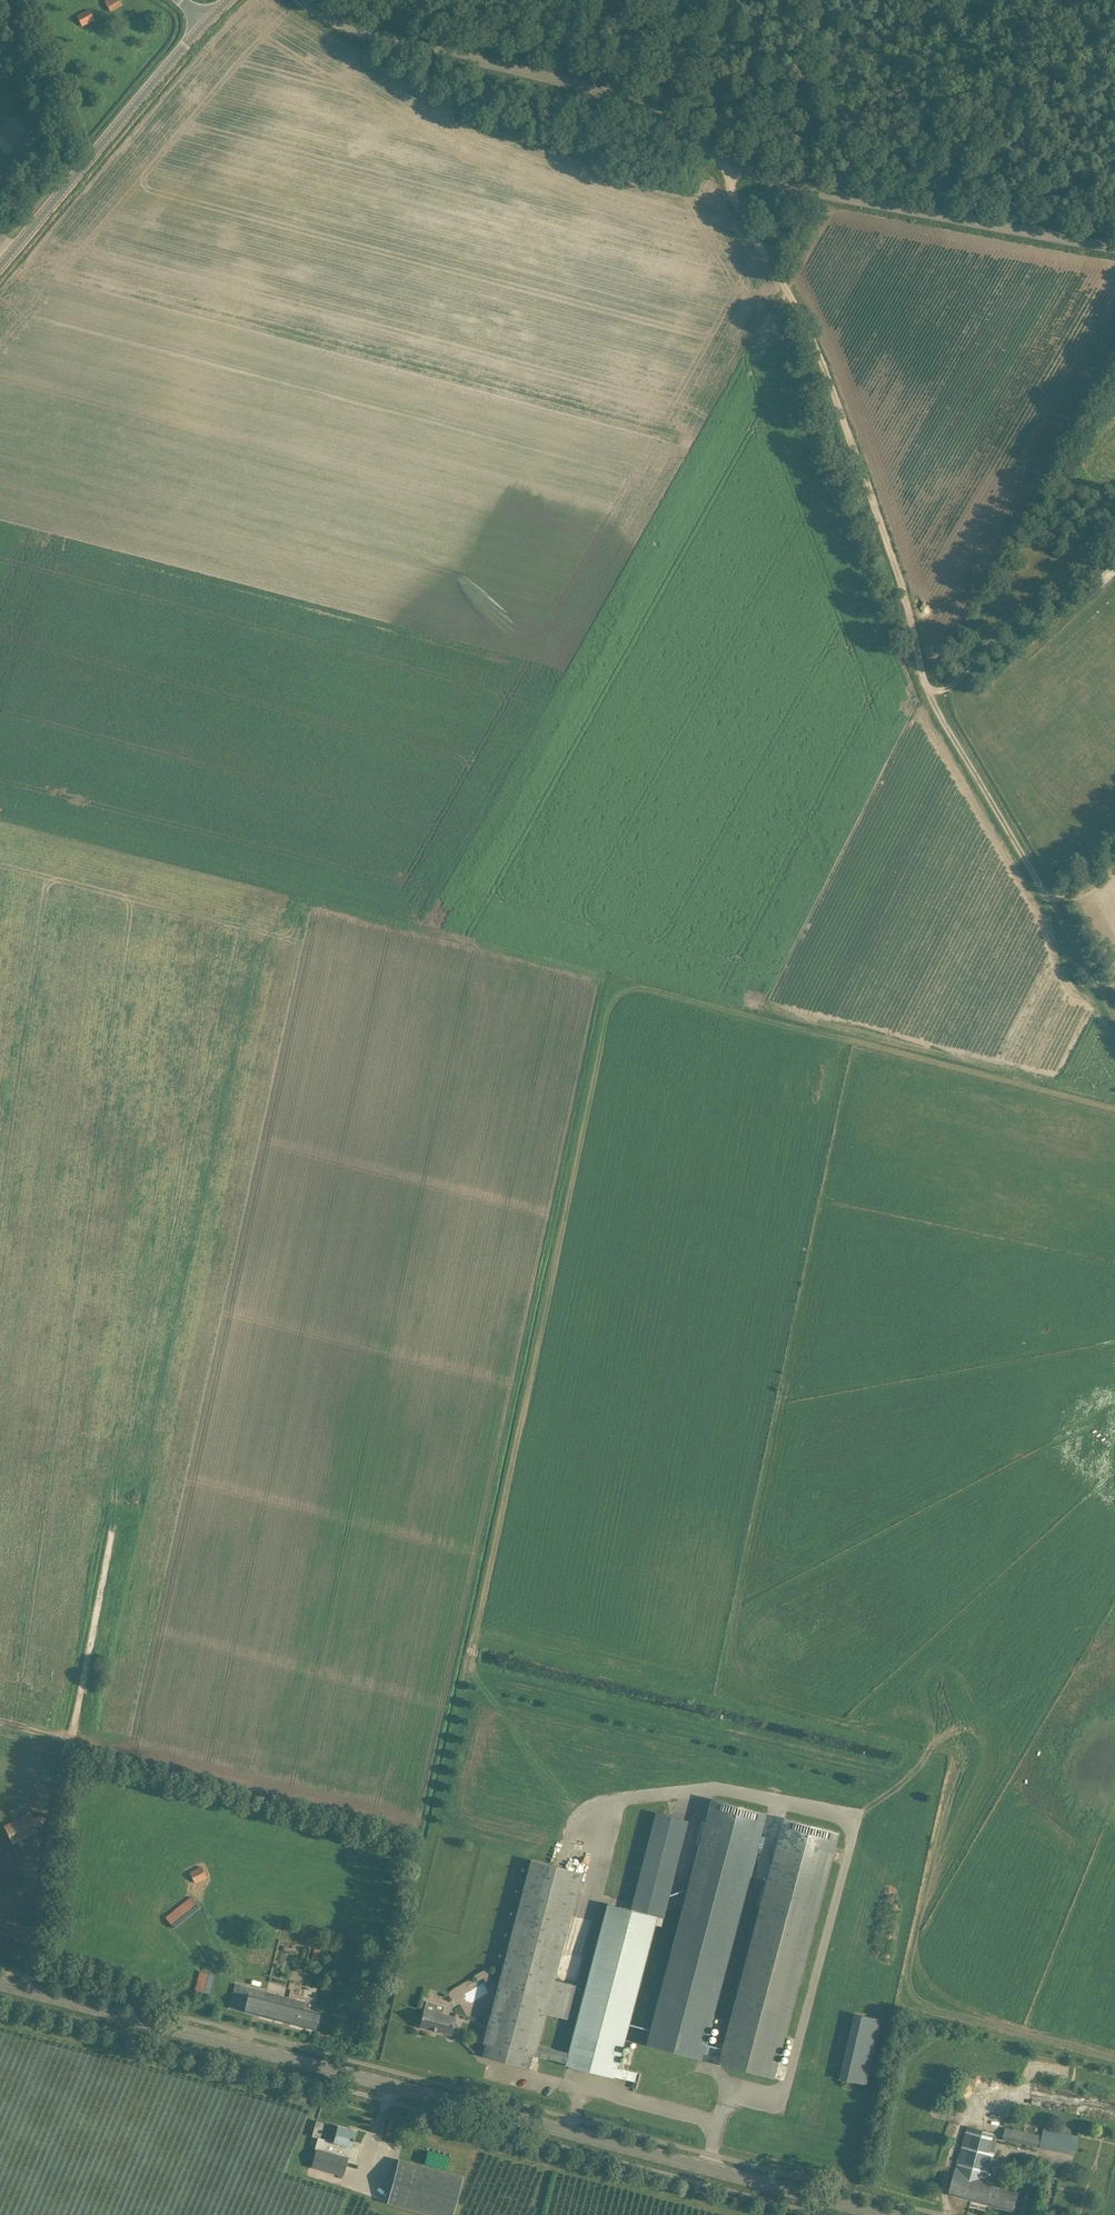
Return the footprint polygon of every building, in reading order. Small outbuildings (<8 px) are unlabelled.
[(104,3),(111,14),(125,5),(121,0),(110,0),(104,3)] [(89,23),(95,20),(89,9),(77,16),(82,27),(89,23)] [(711,1797),(654,2045),(710,2058),(767,1810),(711,1797)] [(4,1825),(13,1844),(39,1831),(31,1813),(4,1825)] [(781,1816),(727,2065),(784,2078),(838,1828),(781,1816)] [(536,2057),(536,2055),(539,2045),(547,2014),(568,2020),(577,1986),(556,1980),(584,1873),(532,1860),(484,2043),(487,2044),(483,2057),(530,2069),(533,2061),(534,2056),(536,2057)] [(189,1873),(195,1884),(207,1877),(201,1866),(189,1873)] [(164,1918),(174,1930),(200,1909),(191,1897),(164,1918)] [(312,1959),(318,1960),(321,1950),(314,1949),(312,1959)] [(305,2004),(304,2004),(305,2001),(250,1988),(248,1995),(234,1991),(232,1997),(229,2008),(315,2030),(318,2019),(320,2013),(303,2009),(305,2004)] [(434,2009),(433,2011),(424,2009),(419,2027),(452,2035),(456,2017),(442,2013),(442,2011),(434,2009)] [(882,2020),(855,2014),(840,2079),(867,2085),(882,2020)] [(349,2156),(354,2141),(354,2138),(356,2131),(338,2126),(336,2133),(335,2133),(335,2136),(334,2142),(342,2144),(340,2154),(349,2156)] [(994,2133),(967,2126),(949,2194),(1014,2211),(1018,2193),(1003,2189),(1005,2182),(988,2177),(995,2152),(990,2151),(994,2133)] [(1003,2140),(1009,2141),(1012,2129),(1005,2128),(1003,2140)] [(1052,2131),(1044,2129),(1042,2135),(1028,2132),(1025,2144),(1040,2147),(1040,2148),(1049,2150),(1052,2131)] [(349,2156),(340,2154),(317,2148),(311,2167),(344,2176),(349,2156)] [(398,2159),(386,2203),(430,2214),(453,2214),(463,2177),(398,2159)]
